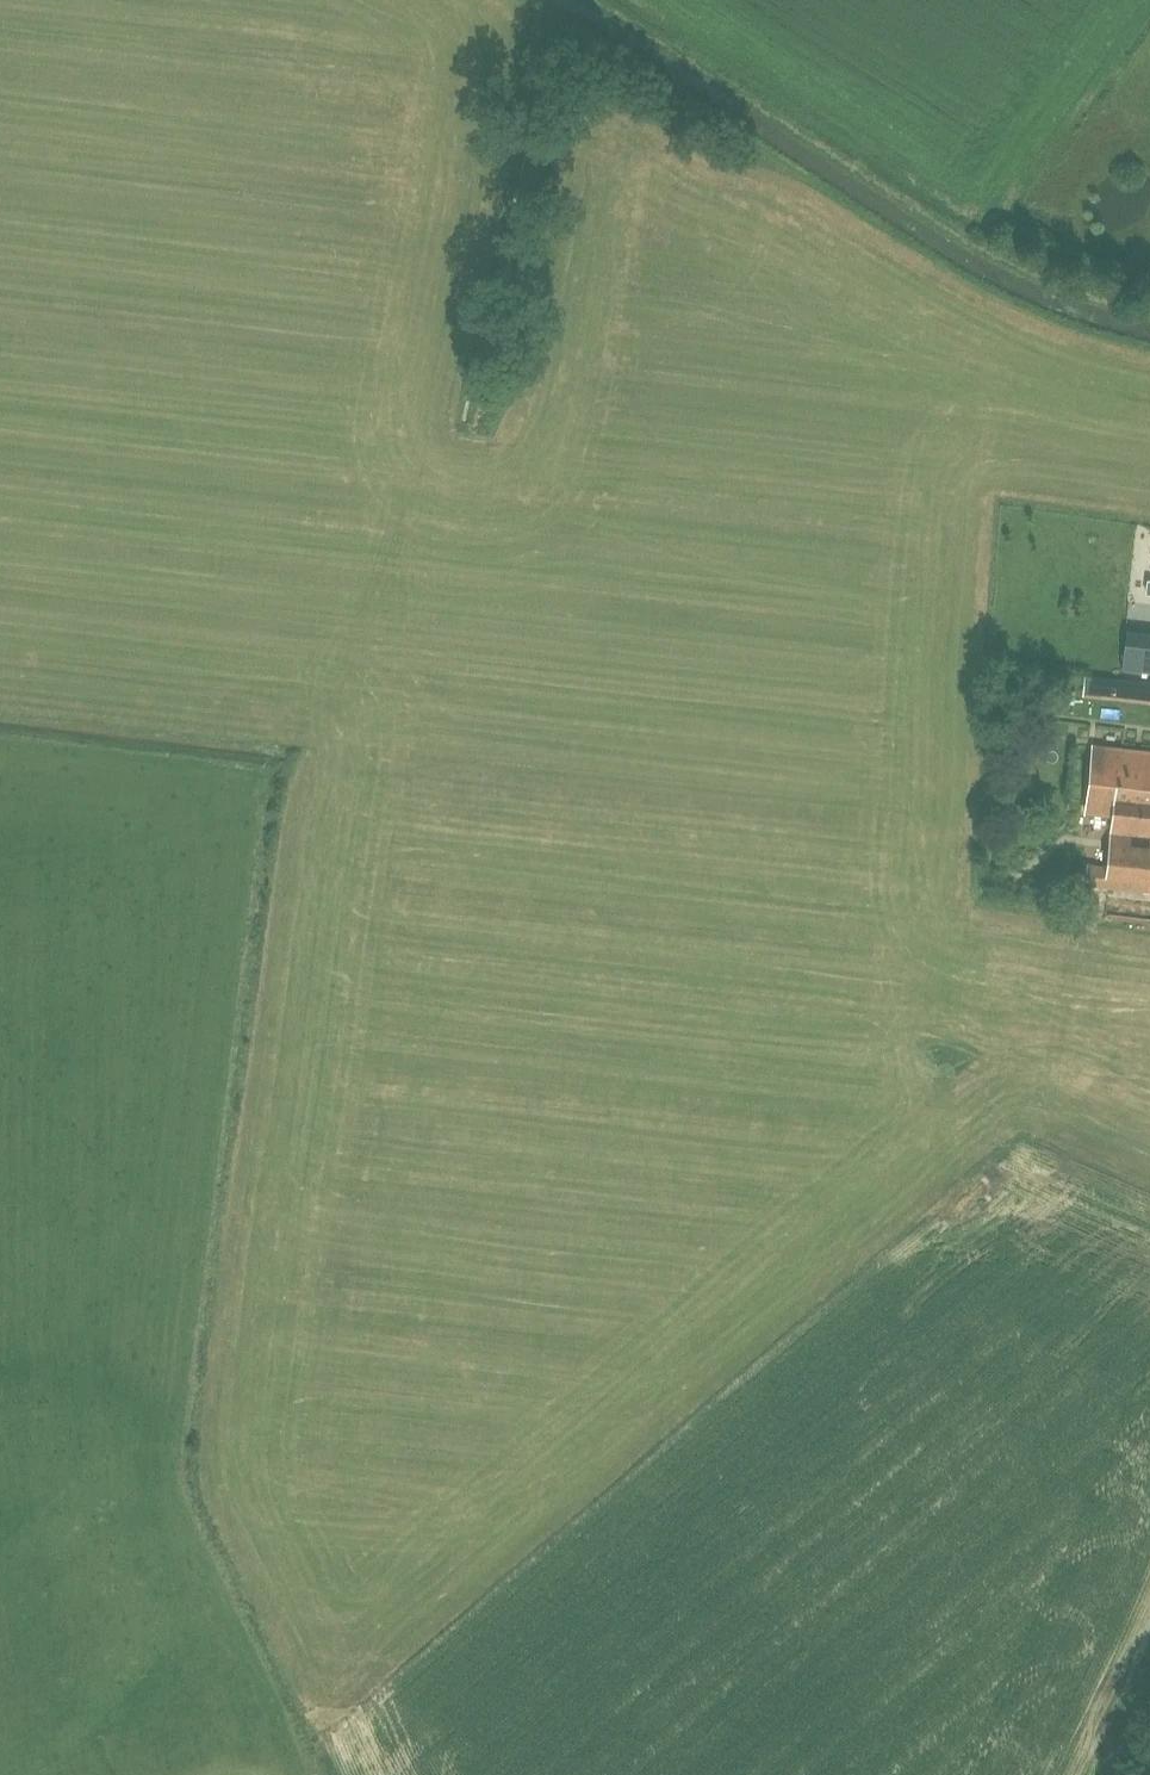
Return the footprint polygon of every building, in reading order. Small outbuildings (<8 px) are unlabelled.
[(1131,529),(1128,544),(1146,548),(1148,532),(1131,529)] [(1105,553),(1125,555),(1127,538),(1108,536),(1105,553)] [(1127,633),(1123,669),(1149,672),(1149,636),(1127,633)] [(1149,802),(1149,752),(1094,746),(1089,791),(1123,795),(1123,799),(1149,802)] [(1123,799),(1123,795),(1089,791),(1087,813),(1113,815),(1108,866),(1088,864),(1086,885),(1149,892),(1149,802),(1123,799)]
